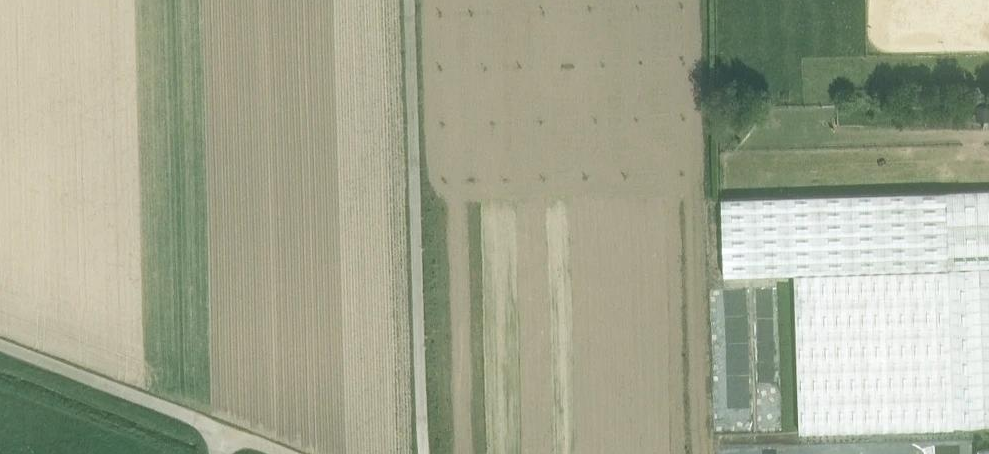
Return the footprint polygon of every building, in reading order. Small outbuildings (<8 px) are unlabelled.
[(720,193),(722,271),(793,269),(798,427),(953,422),(948,264),(946,249),(988,247),(988,184),(720,193)] [(946,249),(948,264),(988,262),(988,247),(946,249)] [(948,264),(953,422),(988,421),(988,262),(948,264)] [(976,445),(977,453),(988,453),(988,445),(976,445)]
